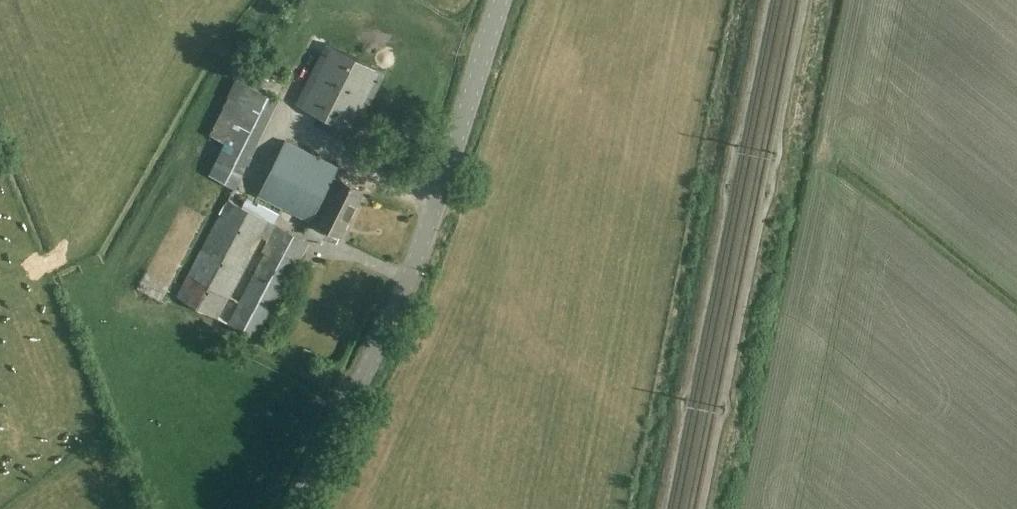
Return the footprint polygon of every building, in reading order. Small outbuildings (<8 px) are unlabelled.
[(318,126),(351,143),(386,72),(326,43),(295,103),(321,116),(318,126)] [(253,88),(221,125),(229,131),(220,161),(219,162),(230,172),(235,167),(237,160),(246,151),(253,124),(267,129),(275,120),(268,115),(275,108),(266,105),(268,97),(274,102),(276,95),(253,88)] [(281,207),(343,236),(364,191),(334,178),(340,166),(286,139),(265,186),(260,197),(281,207)] [(284,260),(304,267),(314,240),(294,233),(284,260)] [(222,317),(234,303),(212,285),(200,300),(222,317)]
